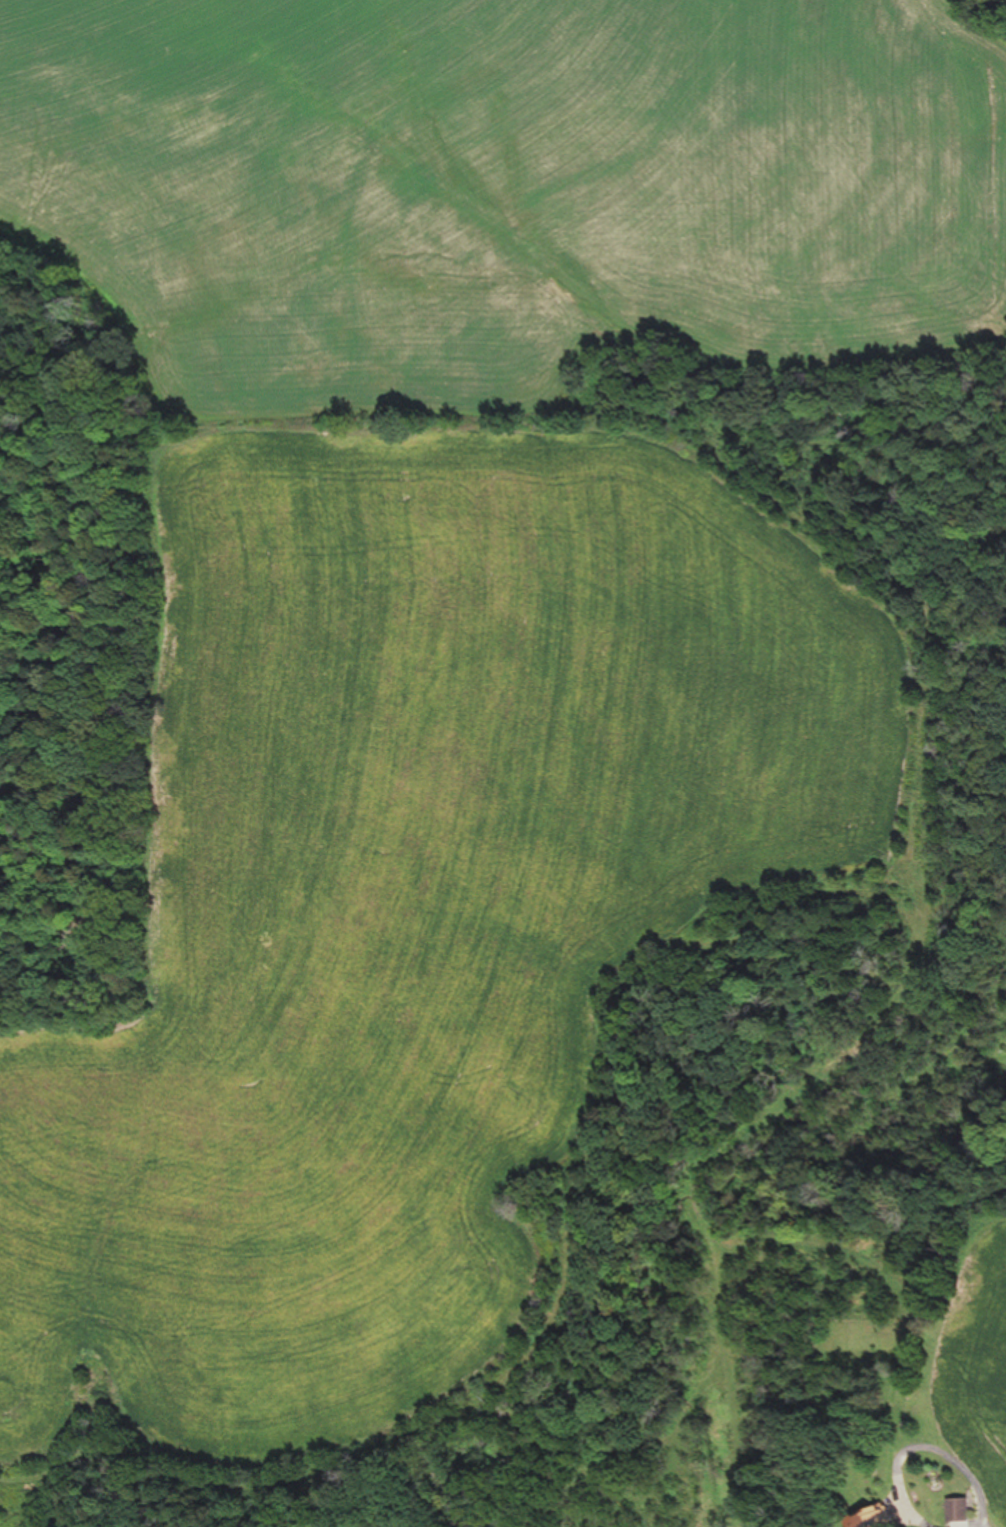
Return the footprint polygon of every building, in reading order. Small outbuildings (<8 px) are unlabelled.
[(971,1523),(970,1498),(949,1499),(949,1524),(971,1523)]
